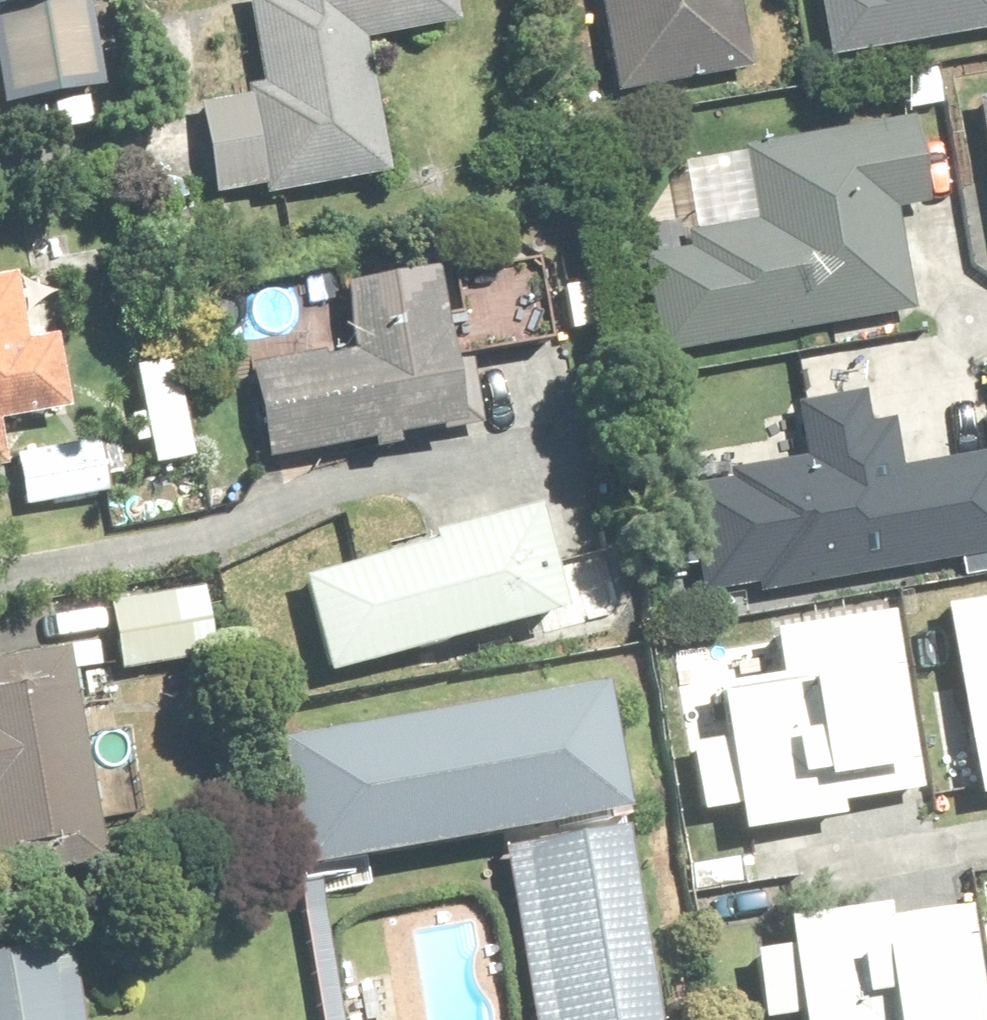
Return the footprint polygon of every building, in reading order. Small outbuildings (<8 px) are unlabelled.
[(104,85),(91,0),(0,0),(0,12),(13,98),(104,85)] [(264,101),(209,108),(220,201),(391,179),(374,42),(462,31),(458,0),(251,0),(264,101)] [(619,103),(755,78),(741,0),(601,0),(619,103)] [(835,62),(986,36),(986,0),(825,0),(835,62)] [(663,361),(915,315),(904,252),(944,245),(922,128),(691,170),(703,236),(689,239),(692,255),(646,263),(663,361)] [(13,475),(7,423),(74,415),(66,342),(33,346),(25,282),(0,285),(0,477),(13,475)] [(438,284),(350,296),(359,361),(262,374),(275,462),(472,434),(459,347),(447,348),(438,284)] [(986,565),(986,463),(907,474),(900,424),(875,427),(871,400),(800,410),(808,465),(692,482),(708,596),(765,588),(766,597),(986,565)] [(121,447),(26,457),(31,506),(126,496),(121,447)] [(550,521),(311,586),(338,682),(576,618),(550,521)] [(213,585),(112,602),(124,675),(225,658),(213,585)] [(952,608),(984,807),(986,807),(986,603),(952,608)] [(745,809),(750,843),(846,827),(843,807),(925,793),(897,620),(779,639),(786,683),(726,693),(734,741),(697,747),(708,815),(745,809)] [(1,880),(112,862),(79,656),(0,668),(0,872),(1,880)] [(608,697),(278,754),(299,877),(629,821),(608,697)] [(509,857),(536,1019),(665,1019),(634,836),(509,857)] [(976,917),(890,928),(889,918),(796,930),(799,955),(760,960),(768,1019),(801,1019),(807,1019),(986,1019),(986,1005),(976,917)] [(0,953),(0,1019),(89,1019),(75,940),(0,953)]
